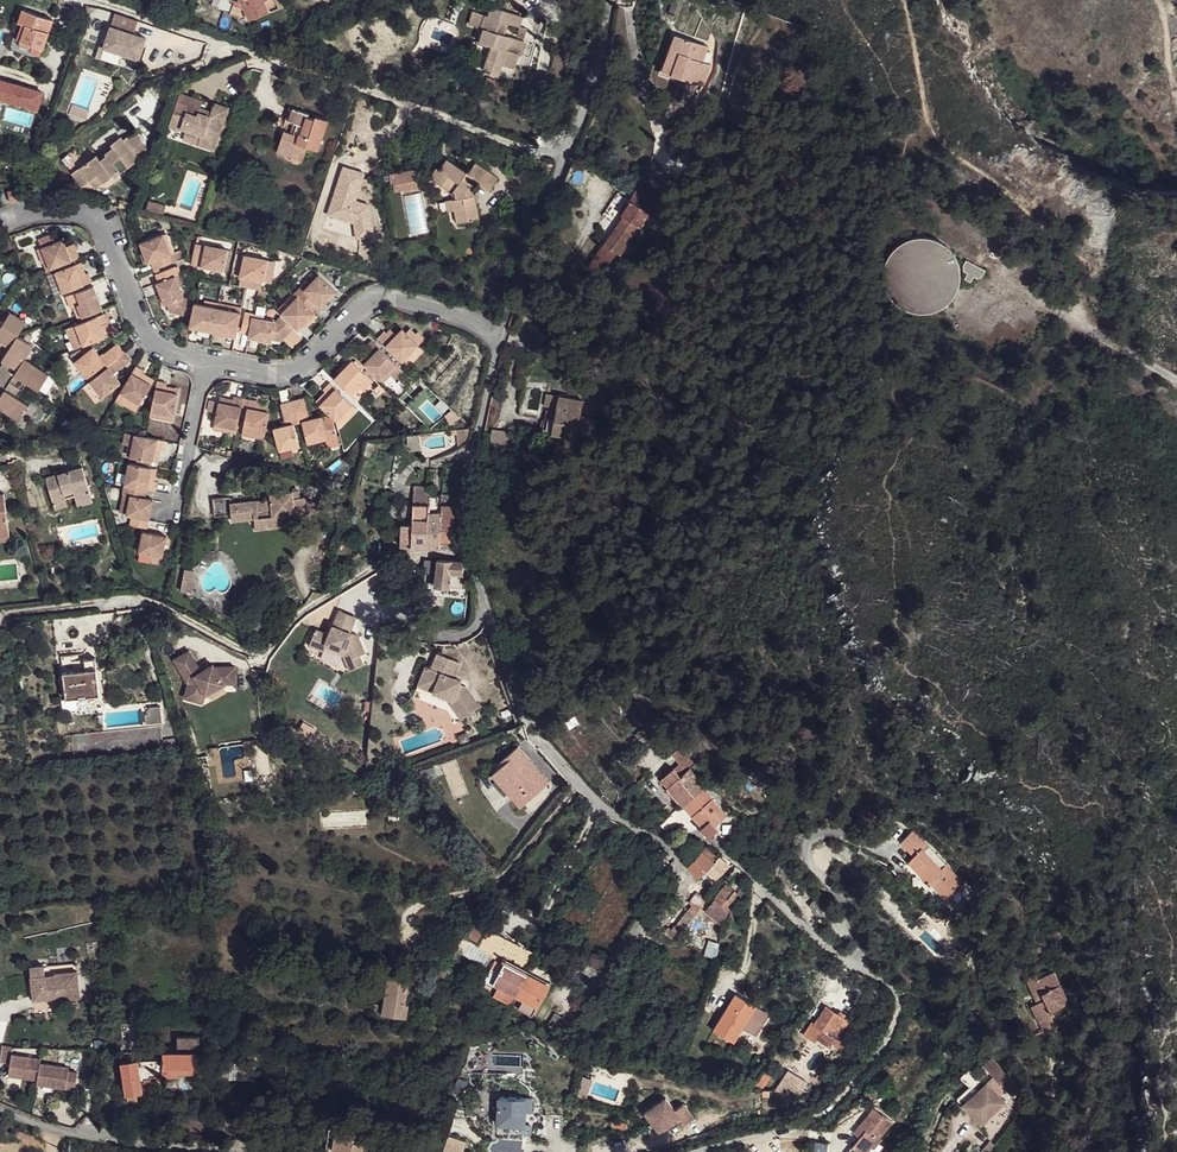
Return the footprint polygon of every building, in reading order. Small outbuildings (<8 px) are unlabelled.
[(231,9),(238,11),(238,16),(242,13),(247,16),(251,14),(246,0),(235,0),(234,1),(231,9)] [(251,14),(267,8),(265,2),(268,0),(246,0),(251,14)] [(265,2),(267,8),(281,2),(280,0),(268,0),(265,2)] [(56,19),(30,10),(24,8),(19,21),(23,24),(16,39),(30,43),(28,49),(40,55),(56,19)] [(537,64),(538,49),(518,43),(521,32),(533,34),(535,23),(506,16),(503,30),(480,25),(477,38),(494,42),(492,53),(504,56),(498,84),(512,86),(515,74),(529,77),(531,65),(537,64)] [(146,42),(110,31),(103,53),(139,63),(146,42)] [(521,32),(518,43),(538,49),(540,35),(533,34),(521,32)] [(680,55),(672,75),(705,85),(713,61),(703,59),(709,43),(675,32),(669,50),(680,55)] [(669,50),(662,72),(672,75),(680,55),(669,50)] [(316,79),(313,88),(324,93),(328,83),(316,79)] [(42,93),(0,83),(0,103),(37,112),(42,93)] [(197,101),(181,95),(169,130),(179,133),(181,130),(201,137),(198,148),(214,154),(228,112),(215,108),(212,116),(194,110),(197,101)] [(202,112),(205,104),(197,101),(194,110),(202,112)] [(273,129),(270,143),(297,152),(299,147),(312,150),(322,118),(309,114),(308,119),(301,116),(302,111),(281,104),(276,118),(283,121),(279,131),(273,129)] [(99,173),(105,182),(120,171),(124,175),(152,155),(138,134),(128,140),(126,138),(113,144),(116,148),(108,153),(110,157),(103,161),(98,154),(82,166),(92,179),(99,173)] [(297,152),(270,143),(267,151),(294,161),(297,152)] [(665,190),(673,180),(649,160),(640,170),(665,190)] [(480,195),(474,191),(477,183),(495,193),(502,183),(483,169),(475,174),(454,161),(449,171),(445,169),(437,179),(455,191),(460,217),(463,226),(483,221),(480,195)] [(542,164),(537,177),(544,179),(550,167),(542,164)] [(82,166),(72,171),(82,185),(92,179),(82,166)] [(415,170),(388,173),(391,193),(418,189),(415,170)] [(99,173),(92,179),(99,186),(105,182),(99,173)] [(637,187),(634,195),(660,202),(662,194),(637,187)] [(123,201),(121,209),(124,210),(132,213),(136,205),(123,201)] [(167,209),(150,204),(148,212),(165,217),(167,209)] [(621,208),(611,222),(618,226),(628,213),(621,208)] [(618,226),(605,244),(621,255),(642,222),(628,213),(618,226)] [(611,222),(599,239),(605,244),(618,226),(611,222)] [(965,284),(966,276),(965,268),(963,261),(959,254),(954,247),(948,242),(941,238),(933,236),(925,235),(917,236),(909,238),(902,242),(896,247),(891,253),(887,260),(885,268),(884,276),(885,284),(887,292),(891,299),(896,305),(902,310),(909,314),(917,316),(925,317),(933,316),(941,314),(948,310),(954,305),(959,299),(963,292),(965,284)] [(158,269),(161,278),(180,270),(170,243),(148,251),(154,269),(158,269)] [(55,244),(45,248),(48,254),(54,268),(58,277),(84,266),(78,252),(71,255),(68,246),(58,250),(55,244)] [(210,249),(204,269),(227,274),(233,254),(210,249)] [(600,249),(589,267),(599,275),(612,258),(600,249)] [(43,255),(48,270),(54,268),(48,254),(43,255)] [(256,262),(251,280),(274,285),(279,265),(256,262)] [(972,263),(968,271),(973,276),(971,282),(977,284),(979,280),(986,281),(990,273),(972,263)] [(87,268),(82,270),(86,281),(92,279),(87,268)] [(62,277),(70,299),(98,288),(95,279),(92,279),(86,281),(82,270),(62,277)] [(164,282),(166,291),(187,281),(185,273),(164,282)] [(301,291),(297,296),(317,312),(320,309),(323,310),(337,295),(319,277),(304,293),(301,291)] [(166,291),(172,316),(195,322),(198,307),(191,304),(187,293),(191,291),(187,281),(166,291)] [(72,303),(76,314),(82,312),(87,324),(109,315),(99,292),(72,303)] [(297,296),(279,315),(302,334),(320,316),(317,312),(297,296)] [(201,310),(197,333),(220,338),(227,311),(211,307),(209,312),(201,310)] [(227,311),(220,338),(232,341),(238,314),(227,311)] [(76,314),(81,327),(87,324),(82,312),(76,314)] [(238,314),(232,341),(242,343),(248,316),(238,314)] [(251,320),(246,340),(254,342),(259,321),(251,320)] [(72,336),(80,356),(110,344),(106,332),(112,330),(113,329),(110,321),(72,336)] [(254,342),(255,346),(276,352),(279,348),(287,350),(299,338),(287,326),(282,330),(269,327),(270,324),(259,321),(254,342)] [(17,430),(27,416),(16,407),(26,395),(38,402),(48,387),(26,369),(32,357),(21,348),(28,338),(14,329),(0,348),(0,354),(10,362),(3,373),(14,381),(2,399),(0,398),(0,419),(17,430)] [(112,330),(106,332),(110,344),(116,342),(112,330)] [(386,337),(379,344),(403,367),(420,350),(404,335),(399,340),(393,335),(389,338),(386,337)] [(374,360),(365,369),(382,386),(396,370),(372,347),(366,353),(369,355),(374,360)] [(97,357),(80,371),(92,386),(109,372),(113,376),(129,362),(120,353),(104,365),(97,357)] [(369,355),(361,365),(365,369),(374,360),(369,355)] [(88,364),(85,360),(75,364),(80,371),(88,364)] [(113,376),(95,390),(109,406),(124,392),(118,382),(135,369),(129,362),(113,376)] [(355,364),(337,380),(353,396),(361,387),(367,392),(371,395),(378,385),(355,364)] [(142,375),(126,403),(144,413),(158,394),(147,388),(150,384),(151,381),(142,375)] [(150,384),(147,388),(158,394),(161,389),(150,384)] [(361,387),(353,396),(357,399),(367,392),(361,387)] [(335,400),(325,409),(328,413),(336,419),(342,424),(342,425),(358,409),(335,388),(329,394),(331,395),(335,400)] [(95,390),(91,394),(103,409),(109,406),(95,390)] [(163,390),(157,419),(179,424),(184,402),(170,399),(172,394),(172,391),(163,390)] [(172,394),(170,399),(184,402),(184,398),(172,394)] [(331,395),(321,405),(325,409),(335,400),(331,395)] [(553,398),(550,408),(581,414),(582,404),(553,398)] [(126,403),(122,409),(141,420),(144,413),(126,403)] [(227,409),(223,430),(246,435),(252,405),(242,403),(241,407),(240,412),(227,409)] [(308,406),(299,409),(303,430),(307,451),(327,448),(326,442),(324,425),(316,425),(308,406)] [(258,407),(252,437),(275,441),(276,436),(280,419),(267,418),(268,413),(269,409),(258,407)] [(548,407),(540,434),(555,436),(556,431),(575,436),(581,414),(550,408),(548,407)] [(276,436),(284,459),(303,455),(298,432),(303,430),(299,409),(286,412),(291,432),(276,436)] [(157,419),(156,425),(178,430),(179,424),(157,419)] [(336,419),(324,425),(326,442),(338,441),(336,433),(343,431),(342,424),(336,419)] [(493,429),(490,445),(507,447),(510,431),(493,429)] [(223,430),(222,435),(245,440),(246,435),(223,430)] [(473,432),(454,434),(454,455),(467,450),(473,432)] [(338,441),(326,442),(327,448),(330,456),(340,453),(338,441)] [(140,443),(135,465),(157,469),(160,459),(164,459),(168,459),(170,449),(152,444),(140,443)] [(46,481),(54,504),(66,501),(78,496),(80,504),(92,498),(81,468),(46,481)] [(132,470),(127,496),(129,497),(131,492),(152,496),(159,497),(162,488),(159,487),(153,487),(155,475),(132,470)] [(155,475),(153,487),(159,487),(162,477),(155,475)] [(130,523),(137,524),(152,526),(157,507),(150,505),(152,496),(131,492),(129,497),(127,496),(126,501),(135,504),(130,523)] [(235,512),(237,529),(257,525),(259,536),(282,532),(281,524),(310,517),(308,506),(307,501),(302,501),(301,494),(275,499),(276,503),(235,512)] [(14,536),(6,495),(0,497),(0,540),(14,536)] [(418,497),(417,507),(427,506),(433,506),(434,502),(434,498),(428,497),(418,497)] [(92,498),(80,504),(81,508),(94,505),(92,498)] [(322,510),(318,521),(328,525),(335,503),(326,499),(322,510)] [(54,504),(58,514),(70,510),(66,501),(54,504)] [(427,506),(425,547),(439,545),(440,540),(442,509),(443,501),(434,502),(433,506),(427,506)] [(308,506),(310,517),(318,521),(322,510),(308,506)] [(413,506),(412,546),(425,547),(427,506),(417,507),(413,506)] [(442,509),(440,540),(450,540),(452,526),(464,526),(463,511),(442,509)] [(137,524),(134,533),(151,535),(152,526),(137,524)] [(0,540),(0,549),(16,546),(14,536),(0,540)] [(152,542),(148,561),(170,566),(175,545),(152,542)] [(436,560),(435,586),(460,590),(464,564),(436,560)] [(353,670),(366,664),(362,655),(368,653),(361,634),(353,631),(359,615),(343,608),(332,633),(319,628),(312,643),(326,649),(328,646),(346,654),(353,670)] [(177,658),(183,670),(190,667),(192,671),(194,670),(197,675),(204,671),(192,650),(177,658)] [(59,657),(60,672),(83,670),(83,660),(83,653),(59,657)] [(453,703),(464,719),(482,707),(470,688),(468,690),(461,687),(464,680),(457,677),(463,662),(441,653),(429,679),(440,684),(436,692),(455,700),(453,703)] [(60,672),(63,702),(99,699),(96,660),(83,660),(83,670),(60,672)] [(202,697),(226,684),(217,667),(216,664),(204,671),(197,675),(194,670),(192,671),(190,667),(183,670),(190,683),(187,692),(202,697)] [(237,667),(217,667),(226,684),(237,684),(237,667)] [(146,705),(148,723),(160,721),(158,703),(146,705)] [(513,751),(492,769),(526,805),(547,785),(513,751)] [(680,774),(667,785),(684,804),(692,798),(703,788),(711,780),(699,768),(695,772),(688,766),(680,774)] [(673,768),(661,779),(667,785),(680,774),(673,768)] [(703,788),(692,798),(701,806),(711,798),(703,788)] [(692,798),(684,804),(700,821),(707,813),(701,806),(692,798)] [(711,798),(701,806),(707,813),(711,818),(716,816),(719,821),(728,815),(719,804),(711,798)] [(700,821),(698,824),(708,836),(717,827),(716,823),(719,821),(716,816),(711,818),(707,813),(700,821)] [(897,857),(895,860),(900,865),(897,870),(914,884),(916,882),(934,896),(948,880),(893,833),(883,845),(897,857)] [(706,848),(687,868),(698,879),(707,871),(718,858),(706,848)] [(718,858),(707,871),(716,879),(728,867),(718,858)] [(895,860),(890,865),(897,870),(900,865),(895,860)] [(530,888),(519,880),(505,897),(517,905),(530,888)] [(729,889),(721,903),(733,909),(737,893),(729,889)] [(687,911),(669,939),(677,943),(703,900),(695,894),(684,909),(687,911)] [(816,899),(810,904),(823,916),(829,910),(816,899)] [(721,903),(713,916),(728,924),(733,909),(721,903)] [(471,928),(468,935),(487,946),(495,933),(477,923),(471,928)] [(517,999),(531,977),(507,964),(505,967),(497,963),(485,983),(494,988),(495,985),(500,988),(494,998),(512,1009),(517,999)] [(45,977),(44,967),(32,967),(34,1000),(55,999),(55,1000),(71,1000),(71,986),(77,986),(76,972),(55,973),(55,977),(45,977)] [(1064,970),(1067,1000),(1076,997),(1074,976),(1074,969),(1064,970)] [(1061,1000),(1064,1029),(1079,1027),(1078,1011),(1095,1008),(1092,973),(1074,976),(1076,997),(1067,1000),(1061,1000)] [(392,975),(386,1015),(407,1017),(410,1003),(406,1002),(411,977),(392,975)] [(531,977),(517,999),(536,1008),(548,987),(531,977)] [(737,997),(709,1028),(724,1042),(752,1011),(737,997)] [(512,1009),(512,1010),(529,1019),(536,1008),(517,999),(512,1009)] [(815,1030),(812,1035),(826,1046),(832,1049),(852,1026),(837,1013),(833,1015),(822,1007),(808,1023),(815,1030)] [(852,1026),(832,1049),(834,1052),(856,1027),(852,1026)] [(164,1059),(165,1074),(179,1076),(179,1072),(192,1071),(193,1066),(199,1065),(198,1053),(198,1028),(180,1027),(179,1051),(164,1052),(164,1059)] [(40,1059),(11,1053),(12,1047),(4,1045),(1,1061),(9,1063),(7,1074),(36,1080),(35,1084),(72,1091),(76,1074),(67,1072),(68,1069),(39,1063),(40,1059)] [(142,1060),(140,1083),(150,1081),(152,1075),(165,1074),(164,1059),(142,1060)] [(990,1071),(987,1075),(994,1081),(1006,1093),(1012,1098),(1024,1085),(1019,1081),(1016,1083),(993,1059),(985,1066),(990,1071)] [(125,1060),(125,1094),(140,1093),(140,1083),(142,1060),(125,1060)] [(782,1073),(768,1065),(755,1087),(796,1096),(806,1080),(789,1067),(782,1073)] [(1006,1093),(994,1081),(987,1088),(991,1092),(969,1115),(984,1130),(1007,1106),(1000,1099),(1006,1093)] [(991,1092),(987,1088),(965,1111),(969,1115),(991,1092)] [(665,1095),(644,1110),(659,1131),(680,1116),(685,1122),(694,1116),(683,1101),(675,1107),(665,1095)] [(500,1099),(499,1109),(524,1110),(524,1099),(500,1099)] [(245,1109),(244,1117),(260,1119),(261,1100),(246,1100),(245,1109)] [(499,1109),(498,1123),(522,1124),(524,1110),(499,1109)] [(849,1151),(867,1151),(883,1134),(867,1120),(851,1137),(857,1142),(853,1148),(849,1151)] [(851,1137),(847,1143),(853,1148),(857,1142),(851,1137)]
